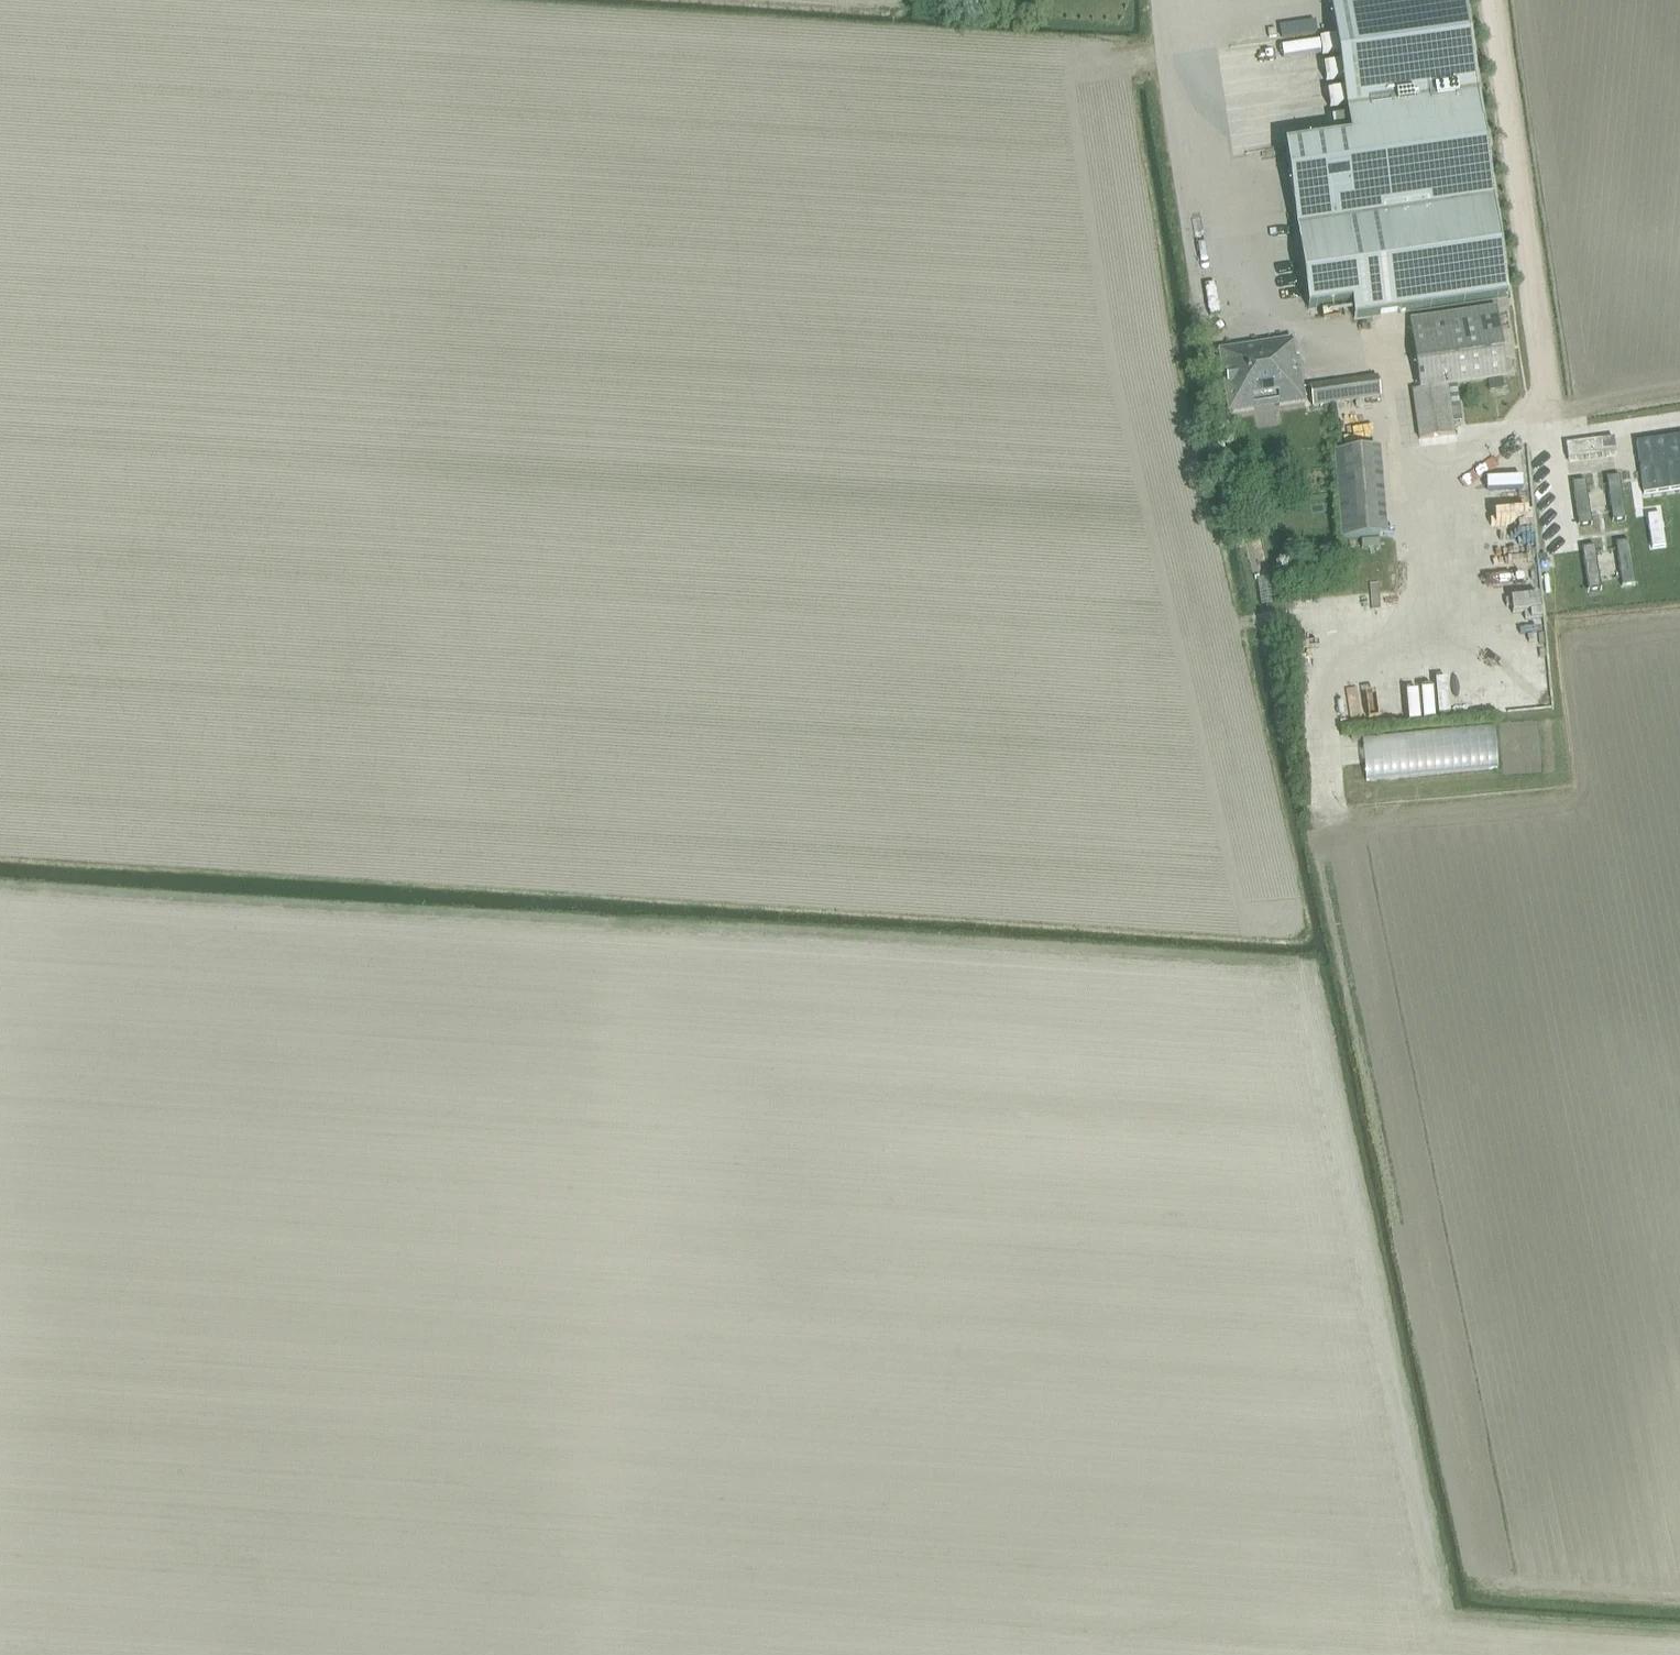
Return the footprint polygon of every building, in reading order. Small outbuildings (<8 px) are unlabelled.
[(1356,319),(1508,297),(1479,93),(1467,0),(1354,0),(1333,3),(1352,136),(1286,146),(1309,307),(1353,300),(1356,319)] [(1409,321),(1419,389),(1413,389),(1420,438),(1454,433),(1448,389),(1504,382),(1495,309),(1409,321)] [(1220,350),(1229,412),(1305,402),(1298,356),(1296,356),(1293,340),(1220,350)] [(1311,385),(1314,405),(1381,396),(1378,376),(1311,385)] [(1335,451),(1341,539),(1388,536),(1381,448),(1335,451)]
